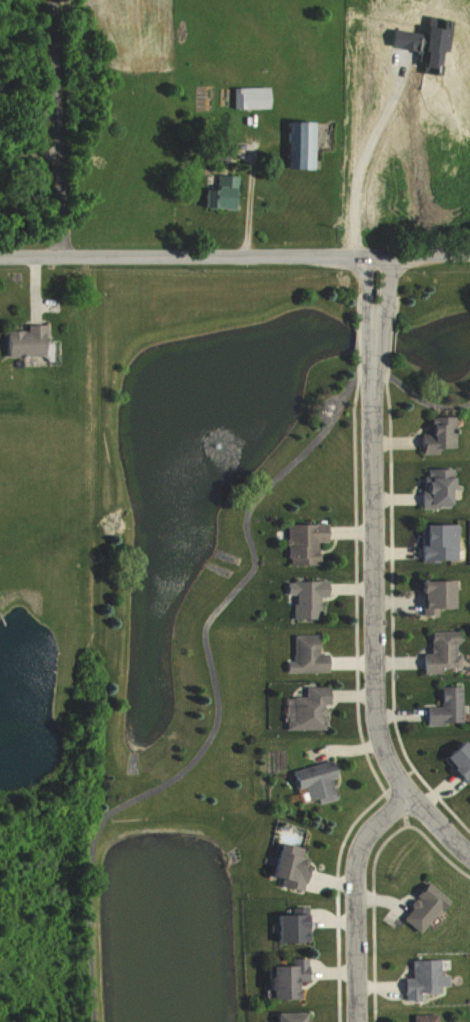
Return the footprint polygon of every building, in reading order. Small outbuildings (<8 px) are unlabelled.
[(263,86),(229,86),(229,107),(263,107),(263,86)] [(306,168),(307,120),(281,119),(280,167),(306,168)] [(232,208),(233,174),(212,173),(211,188),(200,188),(199,206),(232,208)] [(22,323),(22,329),(0,330),(0,356),(43,355),(42,323),(22,323)] [(450,414),(423,415),(424,440),(415,441),(415,453),(435,453),(435,446),(451,446),(450,414)] [(416,507),(443,507),(443,488),(448,488),(448,468),(423,467),(423,476),(416,476),(416,507)] [(322,541),(321,522),(280,523),(281,564),(312,564),(311,541),(322,541)] [(451,523),(415,523),(415,560),(452,559),(451,523)] [(435,613),(435,607),(447,607),(446,579),(413,579),(414,614),(435,613)] [(290,618),(315,617),(315,596),(324,596),(323,580),(281,581),(281,594),(289,594),(290,618)] [(452,630),(426,630),(426,653),(417,653),(417,672),(435,672),(435,667),(455,667),(455,656),(452,656),(452,630)] [(289,661),(281,661),(281,670),(325,671),(325,653),(314,653),(315,634),(289,634),(289,661)] [(455,685),(433,686),(434,706),(420,706),(421,724),(457,722),(455,685)] [(282,729),(320,728),(319,703),(326,703),(325,686),(300,686),(300,696),(287,696),(287,717),(282,717),(282,729)] [(455,739),(435,756),(460,783),(469,774),(469,768),(469,756),(455,739)] [(331,798),(328,778),(332,777),(329,760),(295,766),(297,776),(289,778),(291,788),(302,786),(304,799),(313,797),(314,801),(331,798)] [(305,857),(296,856),(298,846),(270,842),(264,877),(276,879),(275,886),(299,890),(305,857)] [(395,917),(415,933),(443,898),(423,882),(395,917)] [(269,942),(306,940),(305,912),(268,913),(269,942)] [(268,999),(295,998),(294,980),(305,980),(304,957),(288,957),(288,965),(262,966),(262,991),(268,991),(268,999)] [(418,999),(418,992),(437,992),(437,986),(445,986),(445,974),(438,974),(438,959),(408,959),(408,977),(400,978),(400,999),(418,999)] [(302,1011),(270,1012),(271,1021),(302,1021),(302,1011)] [(435,1013),(410,1014),(410,1021),(435,1021),(435,1013)]
